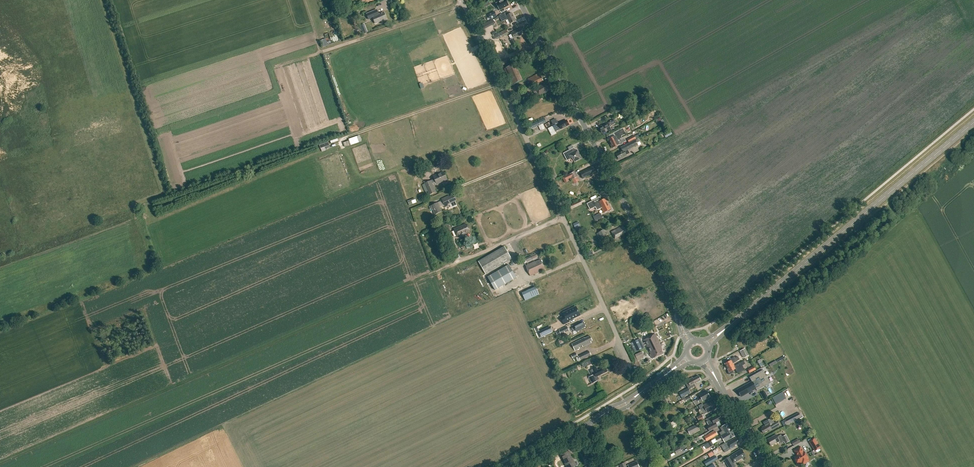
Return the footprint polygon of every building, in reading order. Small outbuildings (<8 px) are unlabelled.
[(495,4),(499,11),(509,5),(506,0),(502,0),(495,4)] [(377,10),(366,14),(368,18),(372,17),(375,24),(386,19),(384,13),(378,15),(376,10),(377,10)] [(486,18),(488,21),(497,16),(494,11),(487,15),(489,17),(486,18)] [(505,20),(508,19),(510,24),(516,21),(511,13),(509,14),(508,11),(502,14),(505,20)] [(494,22),(493,19),(479,27),(481,29),(494,22)] [(523,33),(520,28),(511,33),(514,39),(522,34),(521,33),(523,33)] [(497,39),(508,34),(506,29),(495,35),(497,39)] [(508,58),(497,62),(499,67),(499,66),(510,62),(508,58)] [(528,79),(531,87),(543,81),(539,73),(528,79)] [(549,82),(548,81),(535,88),(539,96),(551,90),(550,89),(552,88),(549,82)] [(528,126),(530,130),(546,122),(545,118),(528,126)] [(609,123),(608,123),(602,126),(603,127),(599,129),(602,133),(611,129),(609,126),(610,125),(611,126),(616,123),(614,120),(609,123)] [(566,121),(558,125),(557,122),(552,125),(555,132),(569,125),(566,121)] [(608,139),(610,144),(620,139),(619,137),(625,134),(623,128),(616,132),(617,135),(608,139)] [(359,143),(357,136),(348,139),(351,145),(359,143)] [(610,144),(613,148),(619,145),(626,141),(624,138),(621,140),(620,139),(610,144)] [(616,155),(618,159),(626,155),(629,153),(628,150),(638,145),(637,143),(639,141),(638,139),(635,140),(621,148),(622,151),(616,155)] [(329,145),(328,142),(319,145),(321,148),(322,152),(326,151),(324,147),(329,145)] [(574,148),(563,153),(567,161),(572,158),(574,162),(581,158),(578,152),(576,153),(574,148)] [(580,172),(583,179),(592,174),(591,173),(595,171),(593,167),(592,168),(591,167),(580,172)] [(433,176),(435,179),(425,184),(430,195),(436,192),(432,183),(436,182),(437,184),(447,180),(444,171),(433,176)] [(574,184),(579,181),(575,172),(562,178),(565,183),(569,181),(568,180),(571,178),(574,184)] [(449,197),(449,196),(441,199),(445,207),(450,205),(455,202),(455,201),(456,200),(453,195),(449,197)] [(587,204),(590,210),(595,207),(597,210),(601,208),(604,213),(609,210),(609,211),(612,210),(610,205),(609,206),(605,198),(598,202),(594,204),(593,201),(587,204)] [(431,206),(435,214),(442,211),(438,203),(431,206)] [(595,221),(603,217),(600,213),(593,217),(595,221)] [(465,224),(459,227),(459,226),(454,229),(458,237),(469,232),(468,231),(470,230),(467,225),(466,225),(465,224)] [(622,235),(627,232),(624,228),(623,227),(620,229),(620,228),(612,232),(615,239),(622,235)] [(598,232),(601,238),(606,236),(603,230),(598,232)] [(442,234),(447,246),(454,243),(449,231),(442,234)] [(478,262),(485,275),(512,260),(504,247),(478,262)] [(537,257),(535,253),(525,258),(527,262),(537,257)] [(526,265),(531,276),(545,269),(540,259),(535,262),(535,261),(526,265)] [(509,265),(487,277),(495,290),(516,278),(509,265)] [(539,294),(536,287),(522,293),(525,300),(539,294)] [(561,318),(564,324),(569,322),(569,320),(580,315),(576,307),(563,313),(565,316),(561,318)] [(572,328),(573,332),(576,331),(576,332),(582,329),(585,327),(583,322),(579,325),(578,323),(574,326),(574,327),(572,328)] [(561,334),(569,331),(567,326),(555,332),(557,334),(560,333),(561,334)] [(539,332),(542,337),(553,332),(550,327),(539,332)] [(663,353),(661,348),(661,347),(660,344),(656,335),(644,340),(653,358),(663,353)] [(575,350),(579,348),(579,347),(582,345),(583,347),(591,343),(591,341),(592,341),(590,336),(585,338),(572,344),(575,350)] [(633,341),(637,351),(644,348),(640,338),(633,341)] [(739,351),(742,358),(748,355),(744,348),(739,351)] [(589,351),(578,356),(580,360),(591,355),(589,351)] [(725,364),(727,368),(734,364),(733,363),(736,362),(736,361),(739,359),(738,357),(735,358),(735,357),(730,359),(731,360),(725,364)] [(727,372),(729,374),(733,372),(732,371),(735,369),(738,373),(744,370),(742,365),(745,364),(743,361),(739,363),(739,364),(735,366),(734,364),(727,368),(728,372),(727,372)] [(589,377),(592,383),(597,381),(596,380),(599,379),(598,376),(607,372),(605,367),(598,370),(597,367),(592,369),(594,373),(595,374),(589,377)] [(737,390),(738,390),(741,396),(741,397),(741,396),(756,388),(757,391),(770,383),(763,370),(749,377),(752,382),(738,390),(737,390)] [(689,389),(695,386),(694,384),(701,380),(699,376),(694,378),(693,377),(687,381),(689,383),(686,384),(689,389)] [(688,388),(679,393),(682,398),(691,393),(688,388)] [(700,397),(694,401),(696,405),(699,403),(699,402),(703,400),(703,401),(710,397),(706,391),(699,395),(700,397)] [(663,394),(657,397),(662,408),(666,406),(664,402),(666,401),(663,394)] [(704,405),(708,412),(716,408),(712,402),(709,404),(708,403),(704,405)] [(783,420),(786,425),(796,421),(795,419),(801,416),(799,412),(783,420)] [(719,414),(711,419),(713,423),(707,426),(709,430),(717,426),(715,423),(722,419),(719,414)] [(762,428),(761,429),(763,433),(769,430),(769,431),(772,430),(780,425),(778,421),(771,425),(768,420),(763,422),(765,425),(762,427),(762,428)] [(725,433),(726,433),(731,430),(727,423),(722,426),(720,428),(722,431),(719,433),(721,435),(725,433)] [(687,429),(689,434),(698,429),(696,424),(687,429)] [(715,439),(717,442),(723,439),(724,442),(729,439),(735,436),(731,430),(726,433),(721,436),(715,439)] [(781,435),(777,437),(776,435),(767,439),(771,446),(779,441),(780,443),(784,442),(785,444),(789,441),(785,435),(782,437),(781,435)] [(736,437),(721,446),(723,451),(725,453),(730,449),(735,446),(735,445),(739,442),(736,437)] [(808,441),(814,451),(820,447),(814,437),(808,441)] [(801,462),(803,464),(808,461),(807,459),(807,458),(803,452),(800,447),(794,451),(797,455),(794,457),(798,464),(801,462)] [(733,463),(745,456),(741,449),(733,455),(729,457),(724,460),(729,466),(733,466),(735,466),(733,463)] [(567,466),(574,466),(576,466),(570,455),(571,455),(569,451),(560,455),(567,466)] [(707,460),(710,464),(717,459),(715,455),(707,460)]
